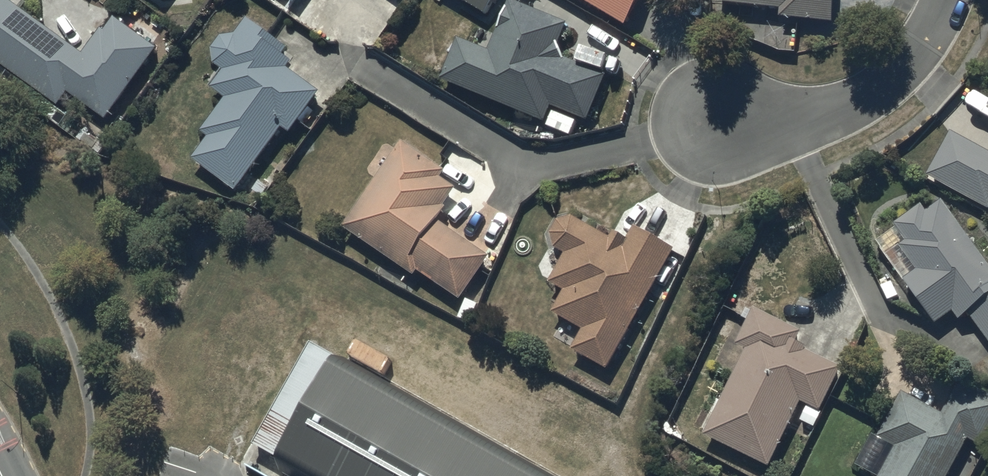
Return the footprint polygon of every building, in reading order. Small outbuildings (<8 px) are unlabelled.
[(156,53),(118,22),(108,37),(105,35),(89,58),(3,0),(0,0),(0,69),(61,111),(70,98),(108,124),(156,53)] [(627,30),(646,0),(576,0),(627,30)] [(718,7),(781,15),(780,21),(833,28),(836,0),(719,0),(718,7)] [(459,42),(441,85),(545,128),(552,112),(588,127),(607,80),(565,63),(560,47),(569,29),(511,4),(489,55),(459,42)] [(237,197),(283,133),(292,140),(322,96),(288,73),(292,66),(284,60),(289,52),(247,24),(237,39),(221,41),(213,53),(214,68),(224,75),(211,92),(225,103),(201,137),(208,142),(192,164),(237,197)] [(953,135),(928,181),(987,214),(987,155),(953,135)] [(380,180),(344,233),(415,282),(419,276),(461,305),(491,262),(438,225),(447,212),(445,210),(456,193),(441,183),(446,176),(402,146),(390,164),(386,161),(375,177),(380,180)] [(943,207),(928,217),(922,210),(895,228),(908,246),(901,251),(918,275),(905,285),(937,328),(955,316),(963,326),(971,320),(987,345),(987,268),(943,207)] [(556,253),(565,258),(549,287),(564,296),(552,318),(582,335),(571,355),(607,375),(676,254),(635,231),(628,244),(615,237),(612,243),(574,222),(573,222),(571,222),(570,222),(569,222),(568,222),(566,223),(565,223),(564,224),(563,224),(562,225),(561,226),(560,227),(559,227),(558,228),(557,229),(556,230),(555,231),(555,232),(554,234),(554,235),(553,236),(553,237),(553,239),(553,240),(552,241),(552,242),(553,244),(553,245),(553,246),(553,248),(554,249),(554,250),(555,251),(555,252),(556,253)] [(704,440),(769,471),(802,407),(820,416),(842,373),(806,356),(808,352),(797,347),(802,336),(754,313),(737,349),(747,355),(704,440)] [(314,342),(253,452),(287,471),(284,475),(555,475),(314,342)] [(968,445),(983,453),(987,444),(987,398),(960,383),(942,417),(903,397),(878,443),(895,452),(882,475),(951,475),(968,445)]
